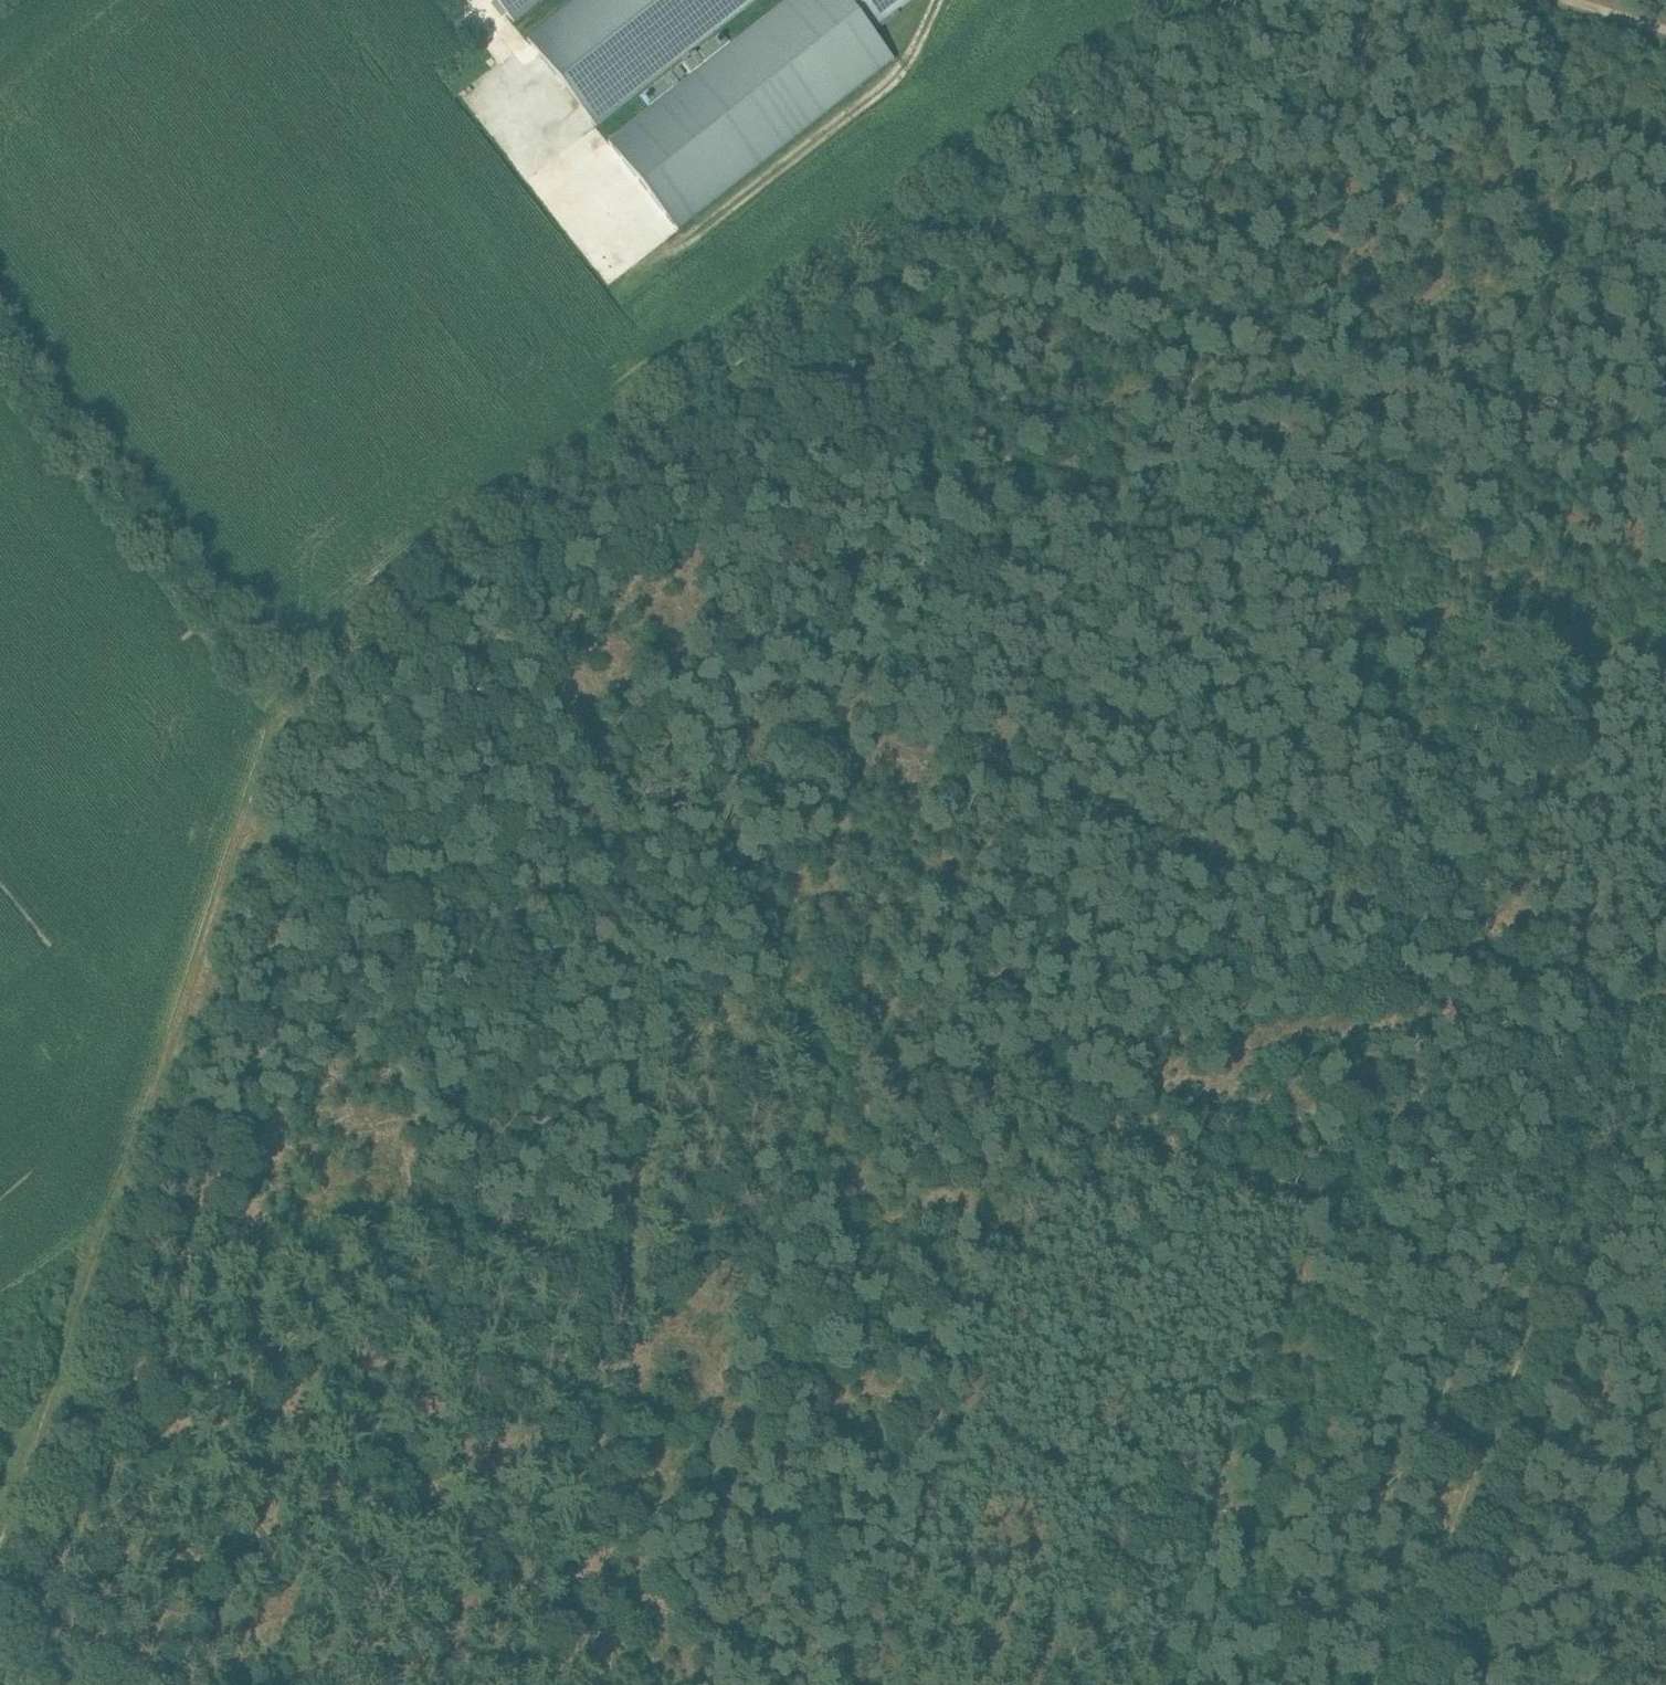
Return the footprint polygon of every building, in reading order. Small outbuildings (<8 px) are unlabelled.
[(514,21),(541,0),(497,0),(514,21)] [(526,37),(597,127),(758,0),(573,0),(526,37)] [(609,142),(678,231),(895,59),(872,30),(910,0),(789,0),(609,142)]
